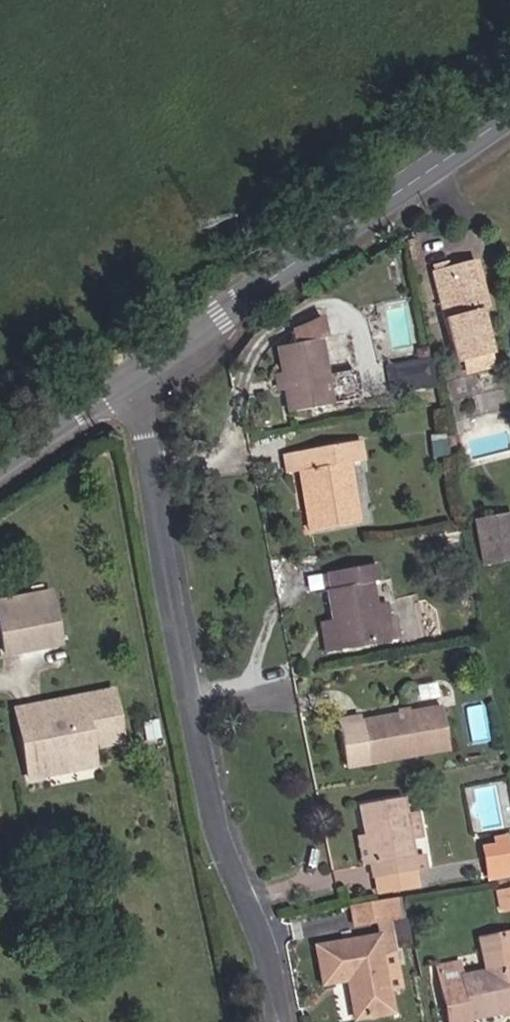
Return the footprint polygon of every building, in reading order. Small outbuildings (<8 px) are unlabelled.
[(486,308),(473,261),(430,272),(454,364),(491,355),(479,310),(486,308)] [(323,376),(317,341),(324,339),(321,320),(288,335),(290,345),(273,349),(285,414),(329,407),(323,376)] [(396,394),(435,382),(427,355),(388,366),(396,394)] [(358,401),(353,371),(323,376),(329,407),(358,401)] [(359,462),(356,442),(282,455),(285,474),(297,472),(302,500),(310,498),(313,512),(309,512),(313,532),(356,524),(345,465),(359,462)] [(313,512),(310,498),(302,500),(308,532),(313,532),(309,512),(313,512)] [(509,513),(500,515),(505,538),(509,537),(509,516),(509,513)] [(505,538),(500,515),(475,520),(484,567),(509,562),(509,537),(505,538)] [(468,572),(464,552),(456,553),(460,573),(468,572)] [(373,607),(369,584),(376,583),(373,567),(330,575),(333,589),(326,591),(331,621),(337,650),(395,639),(390,619),(386,619),(383,605),(373,607)] [(0,601),(0,625),(6,659),(67,648),(57,591),(0,601)] [(337,650),(331,621),(319,623),(325,652),(337,650)] [(118,730),(110,691),(70,699),(72,709),(38,715),(42,734),(20,738),(28,778),(51,774),(48,759),(90,751),(90,748),(87,736),(118,730)] [(72,709),(70,699),(15,710),(20,738),(42,734),(38,715),(72,709)] [(447,750),(439,708),(338,726),(346,767),(447,750)] [(121,742),(118,730),(87,736),(90,748),(121,742)] [(93,765),(90,751),(48,759),(51,774),(93,765)] [(404,814),(401,797),(359,805),(364,837),(369,865),(372,880),(374,879),(412,872),(415,872),(412,857),(409,840),(404,814)] [(419,838),(414,812),(404,814),(409,840),(419,838)] [(369,865),(364,837),(357,838),(362,866),(369,865)] [(505,838),(492,840),(494,846),(482,848),(485,868),(509,864),(509,861),(505,838)] [(425,870),(422,856),(412,857),(415,872),(425,870)] [(485,868),(488,880),(509,877),(509,864),(485,868)] [(415,888),(412,872),(374,879),(377,895),(415,888)] [(494,891),(498,912),(509,909),(509,888),(494,891)] [(398,917),(395,899),(349,906),(353,925),(373,922),(387,919),(398,917)] [(390,1013),(380,956),(393,954),(387,919),(373,922),(376,937),(315,947),(321,985),(346,981),(353,1020),(390,1013)] [(492,934),(498,968),(485,970),(459,975),(460,981),(440,984),(447,1021),(468,1021),(468,1019),(509,1010),(509,930),(492,934)] [(498,968),(492,934),(478,937),(485,970),(498,968)] [(459,975),(456,965),(437,968),(440,984),(460,981),(459,975)]
